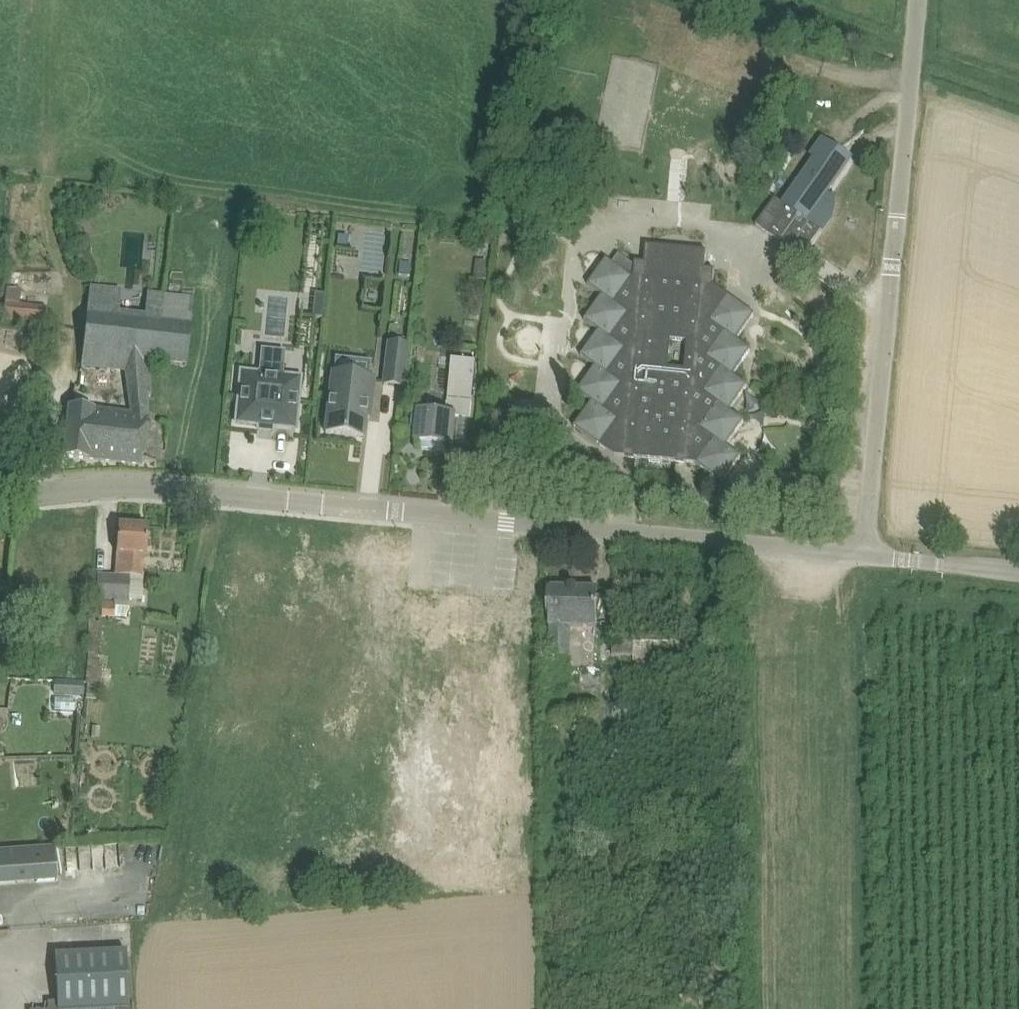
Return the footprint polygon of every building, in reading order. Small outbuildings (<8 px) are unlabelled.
[(782,242),(792,250),(796,252),(796,251),(794,249),(799,242),(810,249),(822,232),(809,222),(827,196),(853,160),(839,150),(824,139),(812,156),(816,159),(784,204),(776,199),(757,226),(781,243),(782,242)] [(494,231),(481,229),(479,243),(492,245),(494,231)] [(340,236),(339,246),(348,247),(349,236),(340,236)] [(601,446),(615,457),(627,458),(676,462),(679,463),(692,464),(697,464),(723,483),(742,457),(727,446),(745,421),(731,411),(749,386),(734,375),(752,350),(738,340),(756,315),(715,286),(714,286),(715,270),(706,269),(707,252),(647,246),(645,263),(636,263),(636,266),(634,278),(614,264),(608,260),(589,286),(603,296),(585,321),(600,331),(585,352),(582,357),(596,366),(582,388),(578,392),(593,403),(575,428),(601,446)] [(619,254),(614,264),(634,278),(636,266),(619,254)] [(488,262),(476,260),(474,278),(488,280),(489,275),(486,275),(488,262)] [(400,276),(411,277),(412,264),(401,263),(400,276)] [(192,297),(148,292),(145,320),(119,317),(121,290),(90,286),(80,369),(124,373),(125,383),(152,382),(151,362),(184,366),(192,297)] [(315,294),(312,318),(321,319),(324,295),(315,294)] [(47,308),(5,304),(3,320),(45,324),(47,308)] [(470,307),(474,318),(482,315),(479,304),(470,307)] [(389,344),(385,385),(402,387),(407,346),(389,344)] [(337,371),(368,371),(368,358),(338,357),(337,371)] [(477,362),(468,361),(458,370),(456,387),(474,389),(477,362)] [(237,424),(260,426),(261,422),(273,423),(272,427),(296,429),(301,378),(282,376),(283,368),(259,366),(258,374),(242,372),(237,424)] [(363,437),(366,417),(367,405),(371,405),(374,379),(333,374),(326,433),(363,437)] [(414,415),(412,432),(419,433),(418,444),(424,444),(423,450),(447,452),(447,447),(453,447),(457,417),(471,418),(473,401),(450,400),(448,413),(419,412),(419,415),(414,415)] [(143,465),(147,416),(130,415),(70,410),(64,457),(143,465)] [(97,574),(96,600),(129,601),(130,577),(142,577),(144,556),(147,556),(149,527),(119,525),(116,575),(97,574)] [(553,588),(550,588),(550,656),(571,657),(573,627),(598,627),(598,589),(595,589),(553,589),(553,588)] [(116,604),(103,603),(102,617),(115,617),(116,604)] [(85,685),(88,685),(99,686),(101,687),(104,663),(98,662),(99,654),(99,653),(100,653),(102,625),(90,624),(88,653),(89,653),(89,654),(86,682),(85,685)] [(613,656),(635,656),(635,642),(613,642),(613,656)] [(85,682),(55,680),(54,695),(85,696),(85,682)] [(559,734),(559,718),(549,718),(548,734),(559,734)] [(34,848),(37,884),(58,883),(55,847),(34,848)] [(126,951),(55,954),(58,1008),(129,1008),(126,951)]
